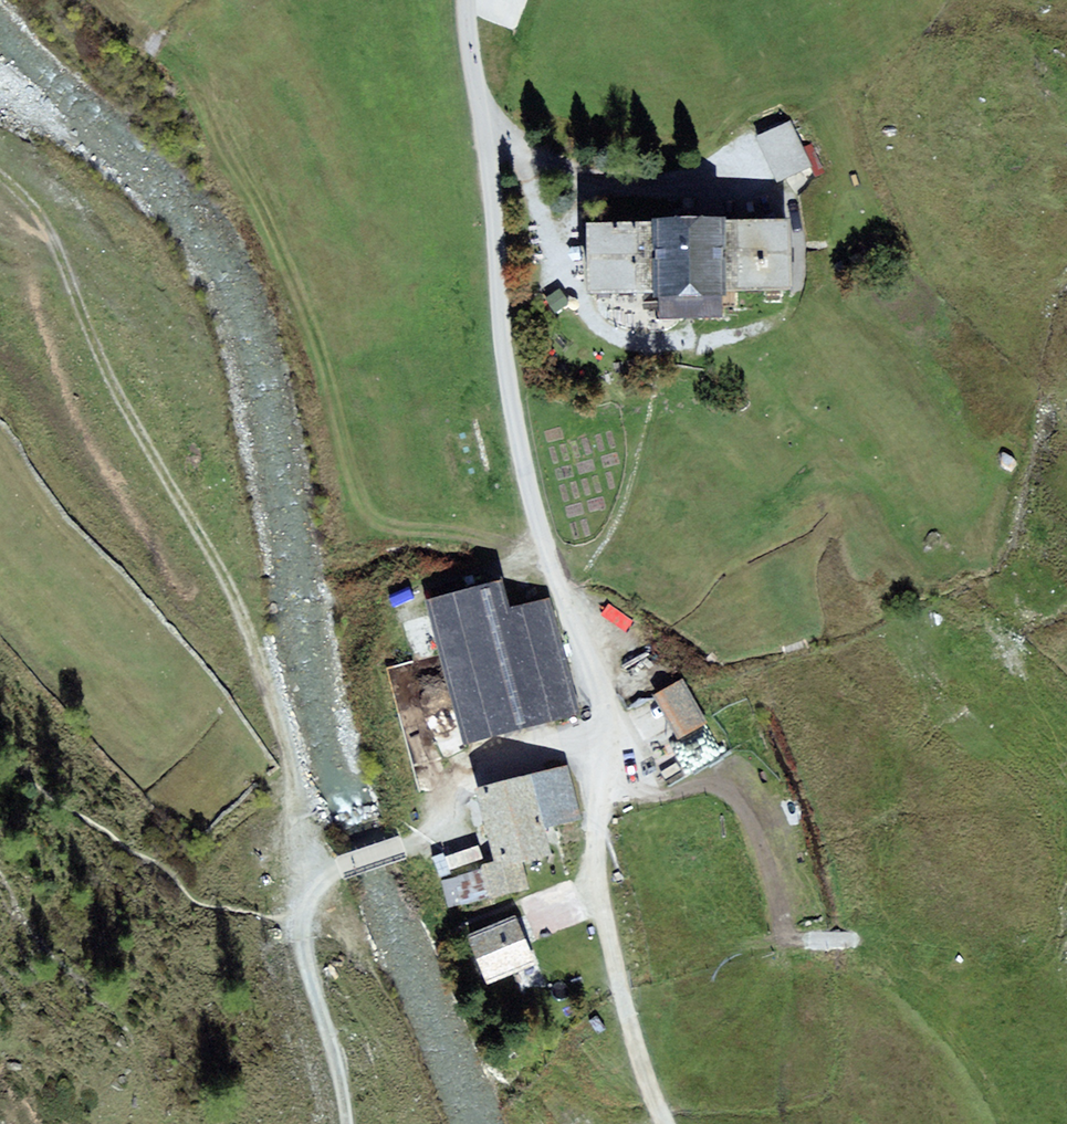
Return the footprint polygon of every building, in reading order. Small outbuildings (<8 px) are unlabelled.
[(812,166),(791,120),(756,136),(777,182),(812,166)] [(586,222),(588,293),(653,292),(654,295),(659,295),(660,318),(723,317),(722,295),(727,295),(727,291),(793,289),(791,217),(726,218),(726,215),(652,217),(652,220),(586,222)] [(463,746),(580,715),(549,597),(508,608),(501,580),(425,600),(463,746)] [(709,723),(683,678),(660,691),(686,736),(709,723)] [(567,766),(477,788),(495,860),(480,864),(482,869),(442,880),(449,908),(529,888),(522,861),(551,854),(545,828),(580,819),(567,766)] [(487,984),(536,964),(516,914),(466,935),(487,984)]
